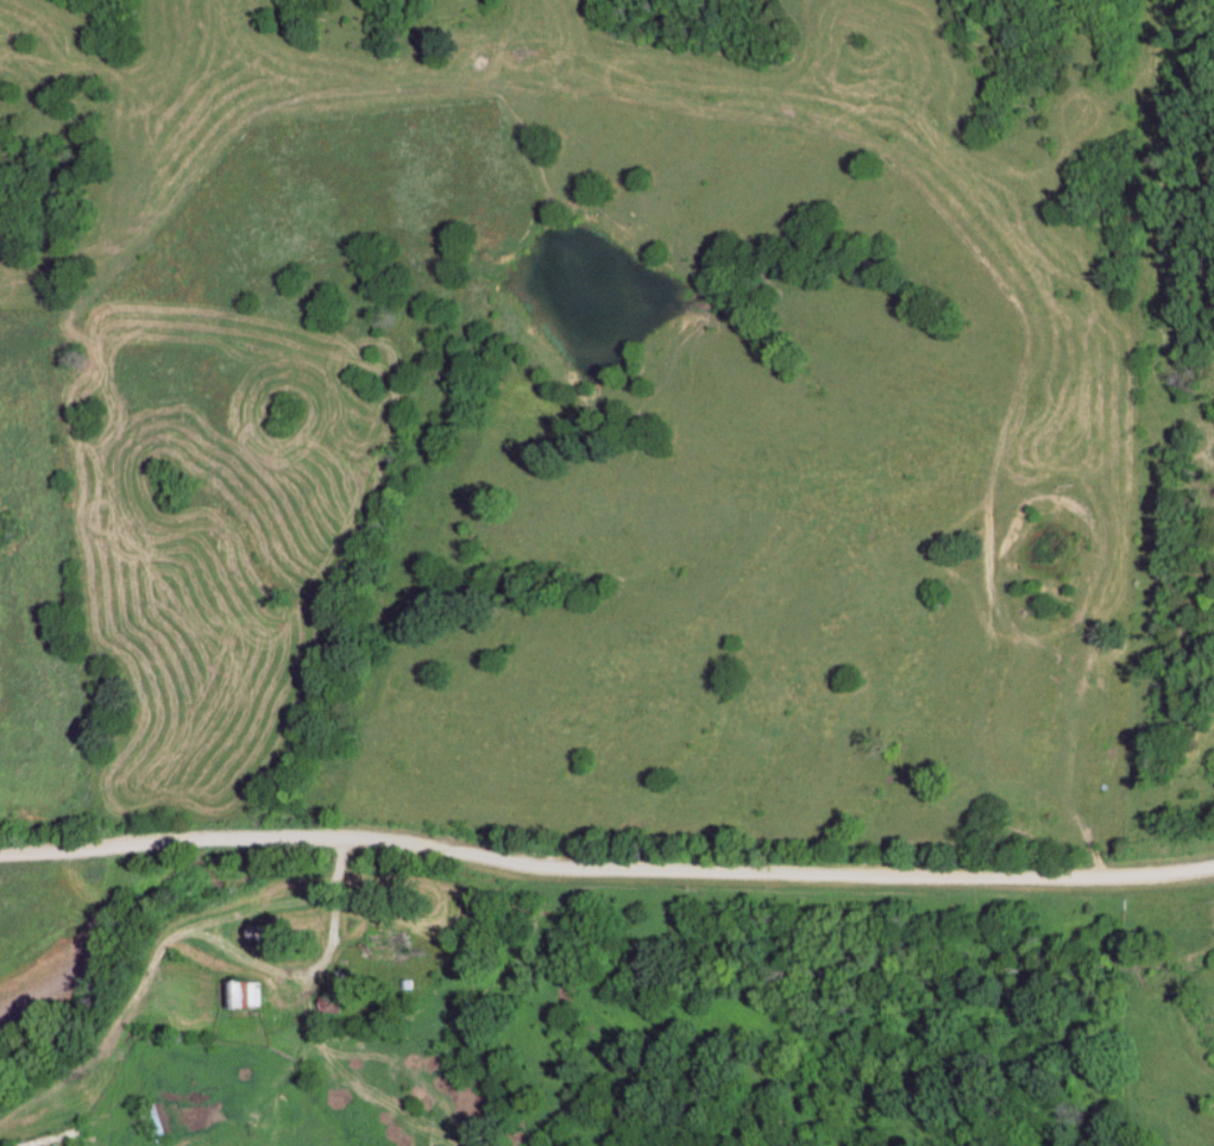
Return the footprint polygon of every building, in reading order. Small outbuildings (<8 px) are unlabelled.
[(410,962),(410,937),(368,937),(368,962),(410,962)] [(263,983),(231,983),(231,1010),(263,1010),(263,983)] [(155,1105),(143,1111),(159,1145),(160,1145),(172,1140),(155,1105)]
